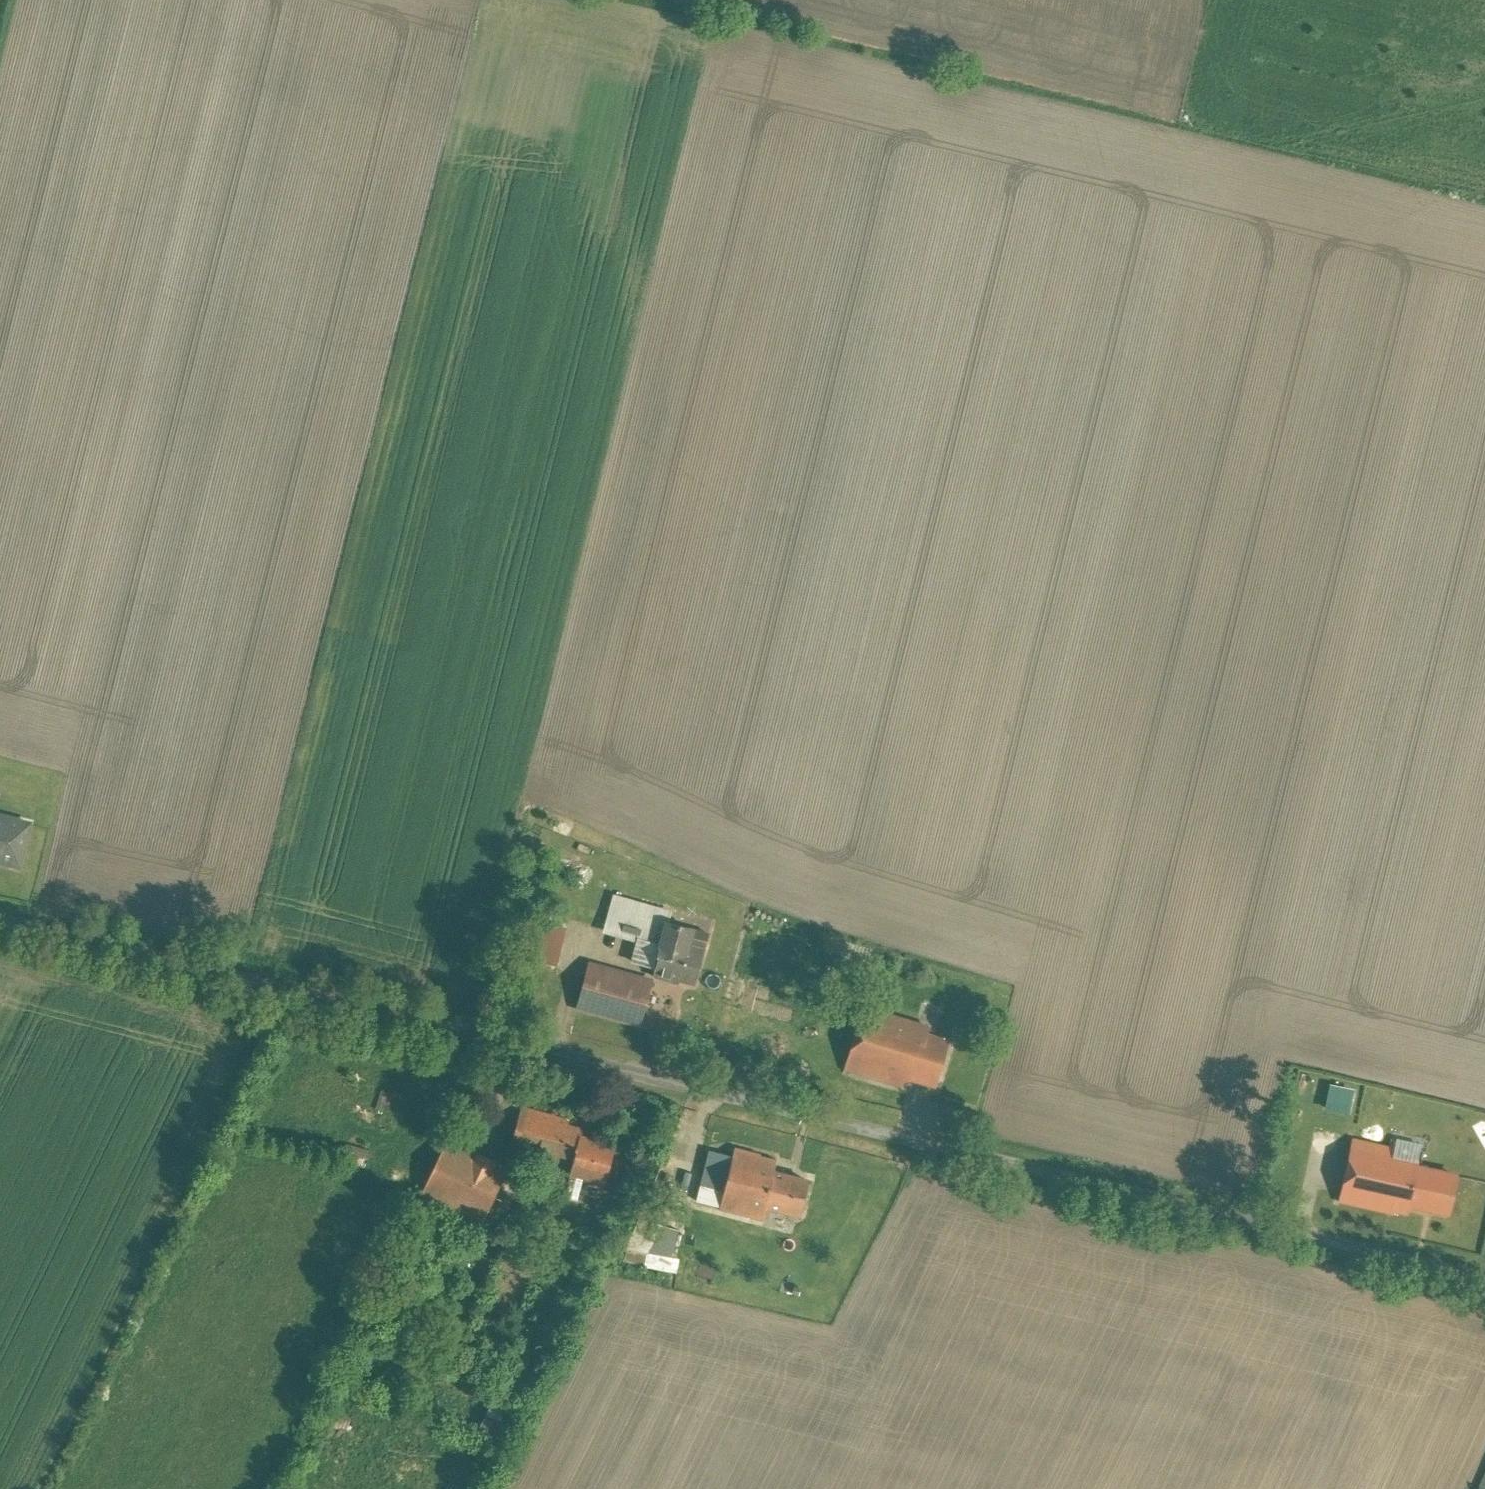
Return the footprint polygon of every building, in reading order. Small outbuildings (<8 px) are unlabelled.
[(0,819),(0,871),(21,875),(32,826),(0,819)] [(664,906),(615,894),(606,927),(655,940),(664,906)] [(532,918),(523,955),(556,963),(565,926),(532,918)] [(710,931),(666,920),(654,968),(699,979),(710,931)] [(652,979),(588,963),(576,1013),(640,1028),(652,979)] [(861,1014),(848,1065),(932,1088),(946,1037),(861,1014)] [(1325,1110),(1350,1113),(1352,1087),(1328,1084),(1325,1110)] [(581,1124),(524,1109),(512,1151),(570,1167),(578,1137),(581,1124)] [(609,1145),(578,1137),(570,1167),(601,1175),(609,1145)] [(1350,1142),(1338,1205),(1406,1218),(1409,1204),(1448,1212),(1456,1172),(1414,1164),(1415,1154),(1350,1142)] [(502,1162),(449,1143),(430,1196),(483,1215),(502,1162)] [(777,1156),(736,1148),(723,1208),(764,1216),(767,1204),(773,1172),(777,1156)] [(806,1179),(773,1172),(767,1204),(799,1211),(806,1179)] [(499,1438),(511,1411),(490,1402),(478,1428),(499,1438)]
